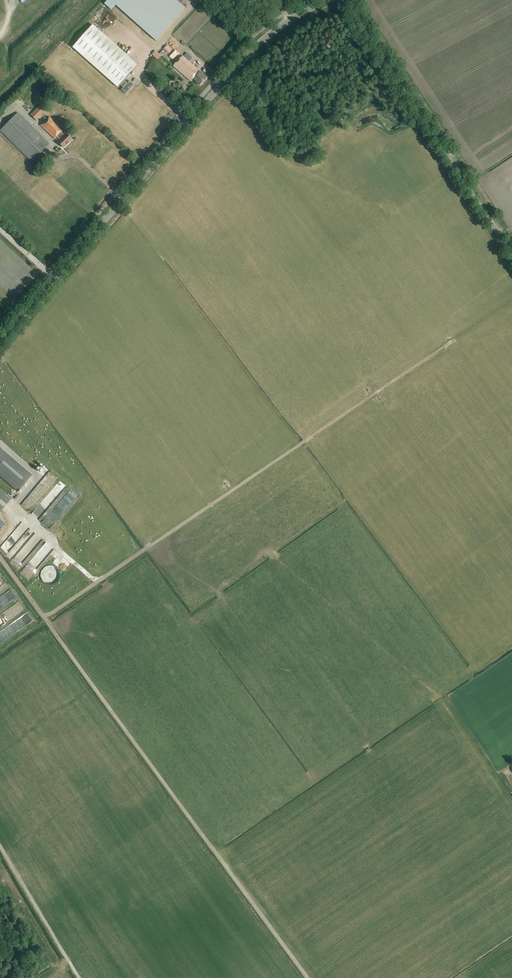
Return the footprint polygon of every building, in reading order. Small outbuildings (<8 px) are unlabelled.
[(186,8),(176,0),(112,0),(111,1),(110,0),(108,0),(104,4),(112,10),(116,6),(156,41),(186,8)] [(138,65),(93,25),(73,47),(118,87),(120,85),(123,88),(121,90),(126,94),(134,85),(129,81),(127,83),(124,80),(138,65)] [(172,50),(167,45),(164,49),(168,53),(172,50)] [(158,60),(162,56),(156,51),(152,55),(158,60)] [(207,78),(183,56),(173,66),(191,81),(193,79),(200,85),(207,78)] [(30,115),(36,121),(46,110),(41,104),(30,115)] [(0,130),(0,131),(31,162),(49,144),(17,113),(0,130)] [(62,130),(49,117),(40,125),(54,139),(56,137),(59,140),(57,142),(63,148),(72,140),(66,133),(63,135),(60,132),(62,130)] [(17,491),(31,476),(0,450),(0,476),(17,491)] [(11,499),(0,489),(0,512),(11,499)] [(0,632),(0,642),(14,633),(12,629),(7,631),(6,629),(3,630),(0,632)]
